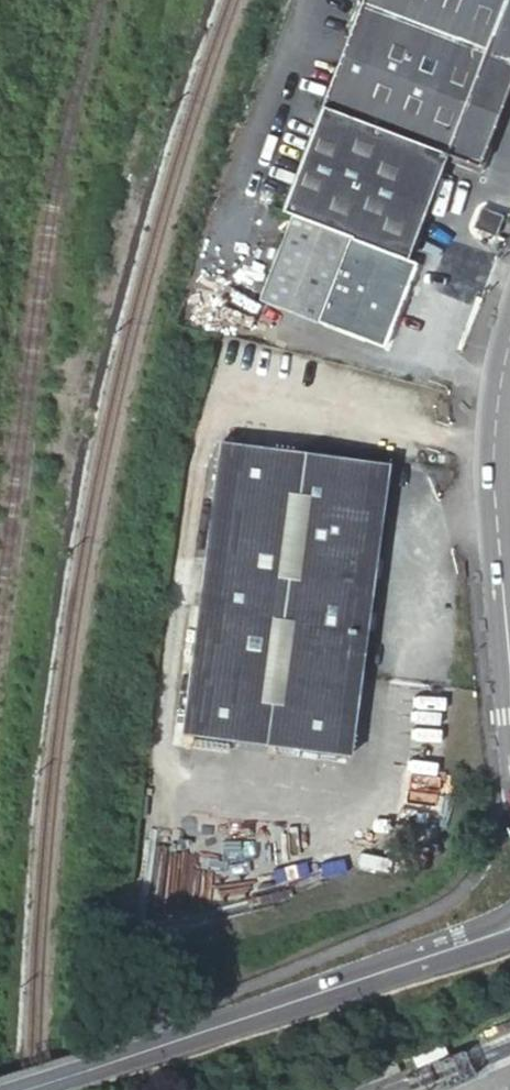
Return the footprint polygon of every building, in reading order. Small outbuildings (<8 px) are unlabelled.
[(316,97),(430,141),(428,145),(436,148),(434,154),(438,156),(476,169),(509,85),(509,82),(506,81),(509,70),(509,0),(354,0),(316,97)] [(316,97),(298,143),(425,193),(438,156),(434,154),(436,148),(428,145),(430,141),(316,97)] [(425,193),(298,143),(285,176),(297,181),(412,229),(425,193)] [(412,229),(297,181),(252,289),(373,340),(419,231),(412,229)] [(495,232),(502,212),(480,204),(473,223),(495,232)] [(364,572),(367,552),(380,456),(211,433),(174,725),(341,747),(357,621),(360,600),(364,572)] [(377,553),(367,552),(364,572),(374,573),(377,553)] [(360,600),(357,621),(366,622),(369,602),(360,600)]
